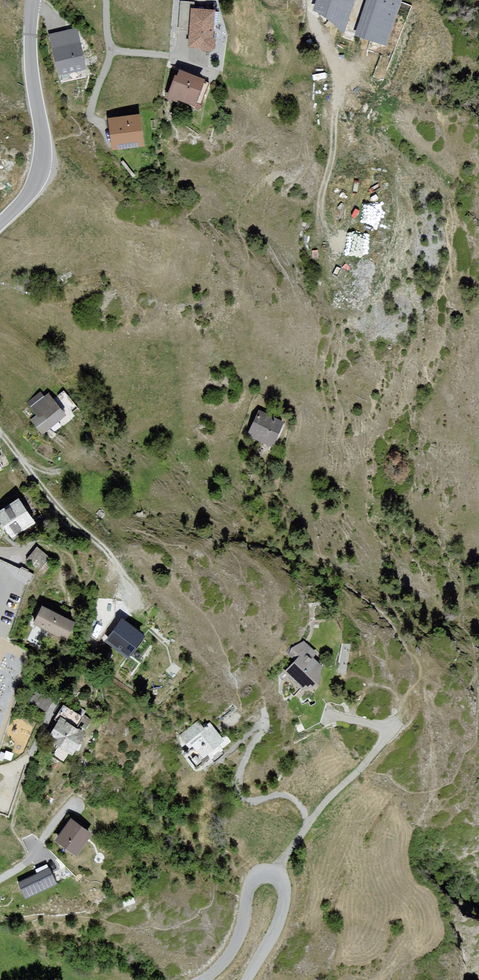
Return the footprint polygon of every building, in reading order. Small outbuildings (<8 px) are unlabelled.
[(316,8),(343,30),(353,0),(319,0),(316,8)] [(358,35),(385,44),(399,0),(370,0),(358,35)] [(194,4),(182,3),(180,27),(192,28),(191,46),(200,46),(204,52),(209,52),(213,49),(215,45),(213,38),(215,12),(193,10),(194,4)] [(81,30),(49,39),(60,82),(92,74),(81,30)] [(180,72),(171,96),(197,107),(207,83),(180,72)] [(139,116),(110,120),(114,148),(142,145),(139,116)] [(30,421),(41,435),(66,415),(50,393),(30,407),(36,415),(30,421)] [(260,411),(250,435),(278,447),(289,423),(260,411)] [(0,512),(0,514),(13,538),(39,523),(25,498),(0,512)] [(40,547),(30,559),(49,574),(59,561),(40,547)] [(46,605),(39,624),(77,639),(84,621),(46,605)] [(112,638),(135,657),(152,636),(128,618),(112,638)] [(305,643),(292,655),(298,662),(311,649),(305,643)] [(308,652),(290,673),(312,692),(330,671),(308,652)] [(56,737),(82,756),(97,734),(71,716),(56,737)] [(217,728),(211,733),(203,723),(185,738),(196,751),(199,748),(211,761),(231,743),(217,728)] [(76,817),(60,841),(86,857),(101,834),(76,817)] [(49,867),(18,882),(25,898),(57,883),(49,867)]
